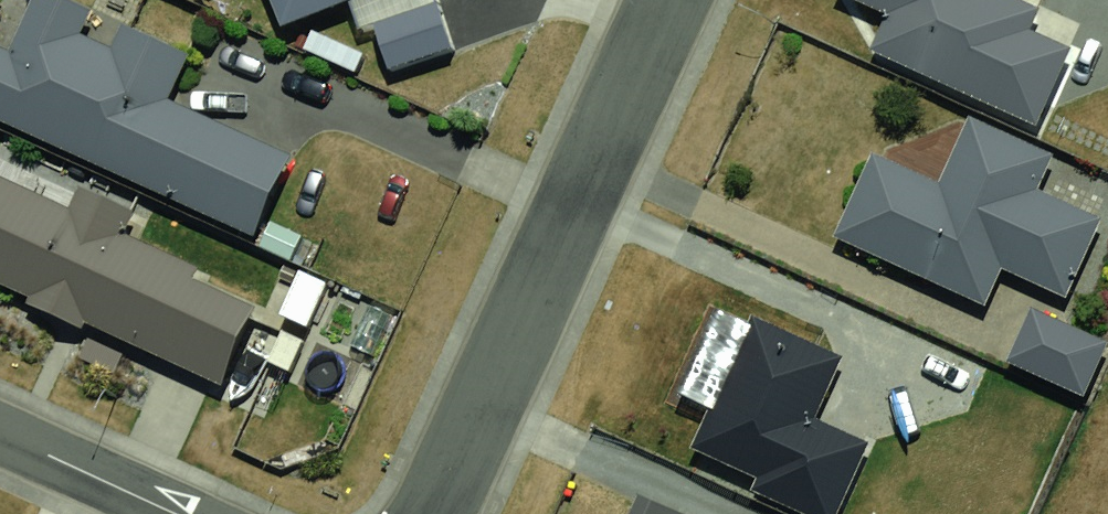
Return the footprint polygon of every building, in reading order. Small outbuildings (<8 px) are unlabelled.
[(255,237),(293,154),(168,96),(188,55),(68,0),(33,0),(9,51),(0,47),(0,120),(255,237)] [(281,25),(342,0),(271,0),(281,25)] [(885,17),(869,50),(1034,125),(1070,49),(1028,30),(1038,10),(1015,0),(848,0),(885,17)] [(437,3),(373,25),(388,70),(453,48),(437,3)] [(871,151),(832,237),(984,305),(1001,268),(1066,297),(1102,218),(1036,188),(1051,155),(969,117),(939,182),(871,151)] [(28,298),(26,302),(84,330),(87,322),(220,386),(259,305),(196,275),(200,266),(129,232),(139,211),(79,182),(67,205),(0,173),(0,284),(28,298)] [(1084,395),(1107,341),(1030,308),(1007,362),(1084,395)] [(688,447),(756,478),(750,490),(802,513),(834,513),(867,443),(813,418),(842,356),(749,314),(688,447)] [(637,495),(628,513),(679,513),(637,495)]
